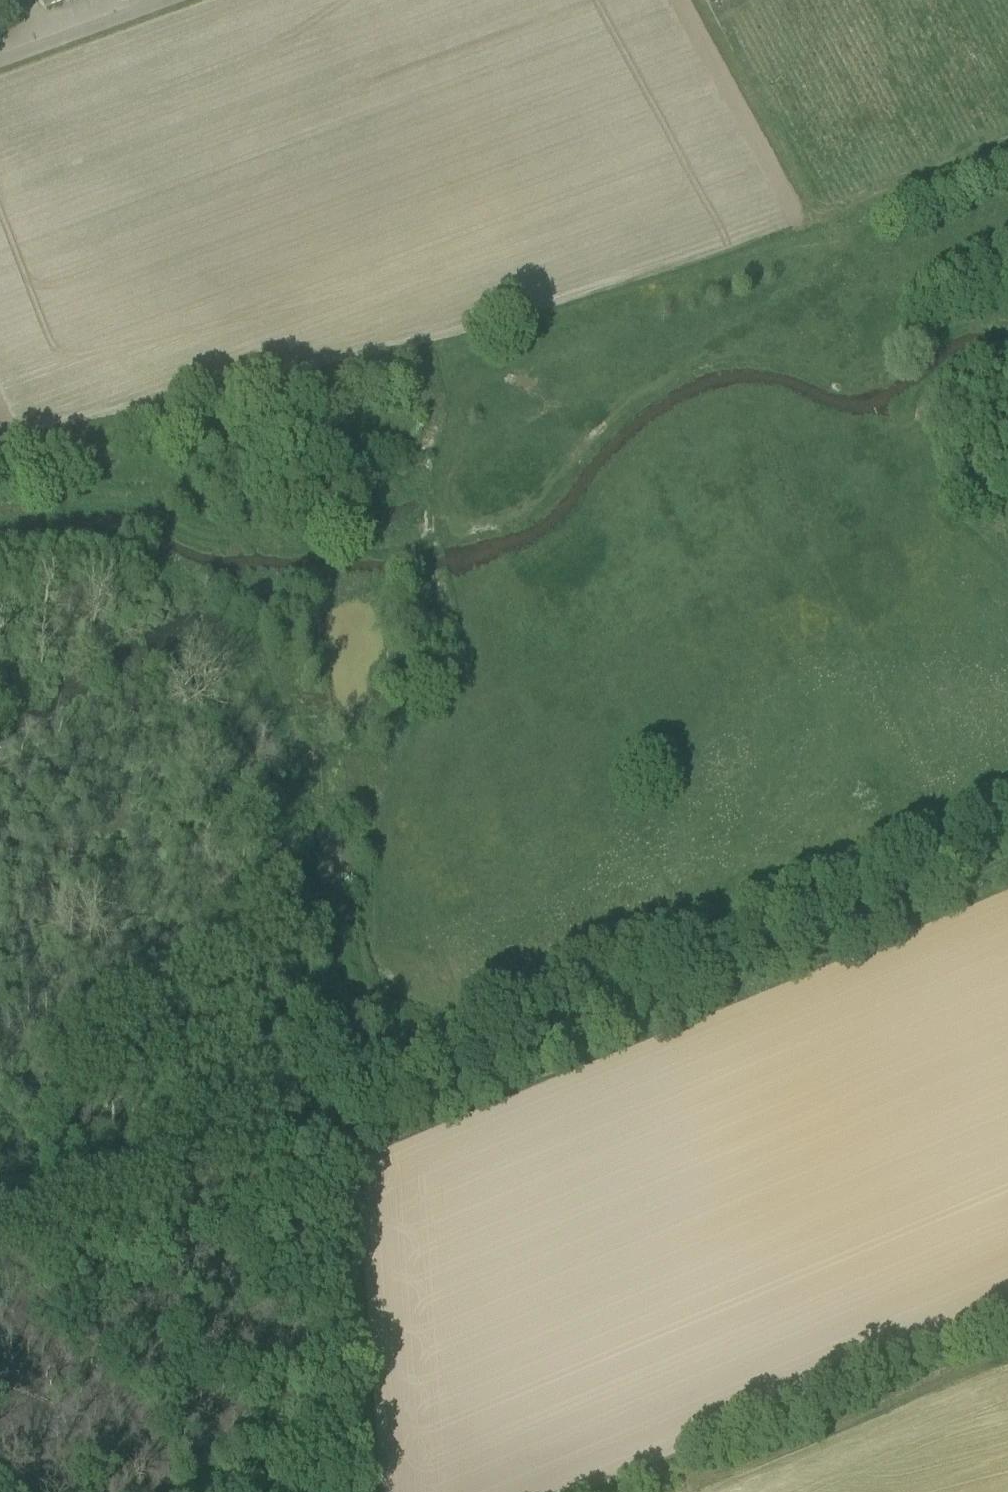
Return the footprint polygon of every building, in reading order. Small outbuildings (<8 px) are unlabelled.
[(46,8),(67,0),(67,1),(68,0),(43,0),(46,8)]
